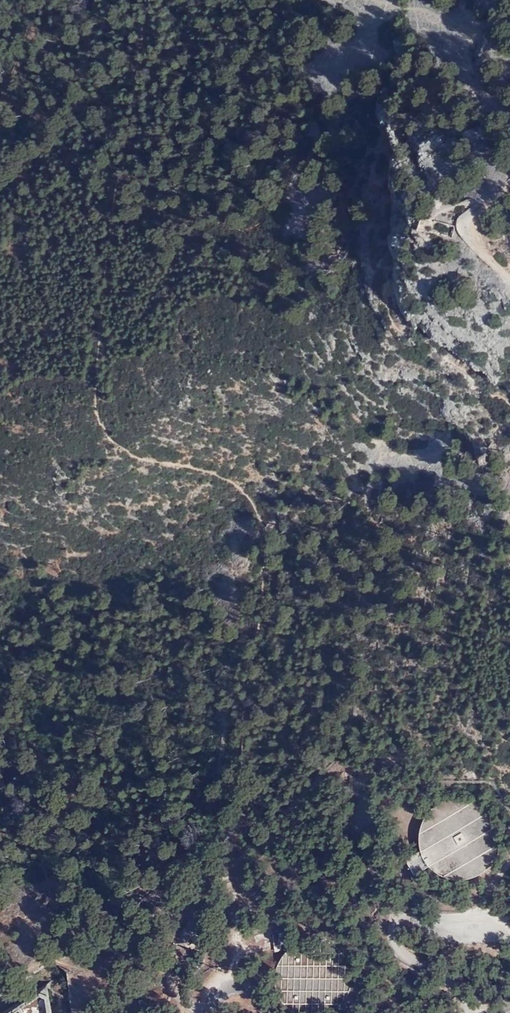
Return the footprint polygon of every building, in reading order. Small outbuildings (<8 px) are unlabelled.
[(420,847),(404,856),(413,871),(430,862),(439,869),(448,873),(458,874),(469,873),(477,871),(487,864),(495,854),(498,845),(500,835),(499,825),(495,814),(490,808),(483,801),(473,796),(462,794),(451,795),(443,797),(436,801),(430,807),(424,814),(420,825),(419,834),(420,847)] [(284,928),(270,929),(271,940),(284,940),(284,928)] [(273,977),(274,983),(276,992),(285,1003),(296,1010),(306,1012),(316,1012),(318,1012),(325,1011),(334,1006),(342,998),(346,991),(349,979),(347,965),(342,955),(336,948),(329,943),(316,939),(309,939),(300,941),(286,949),(279,958),(275,967),(273,977)] [(45,988),(6,1012),(49,1012),(45,988)]
